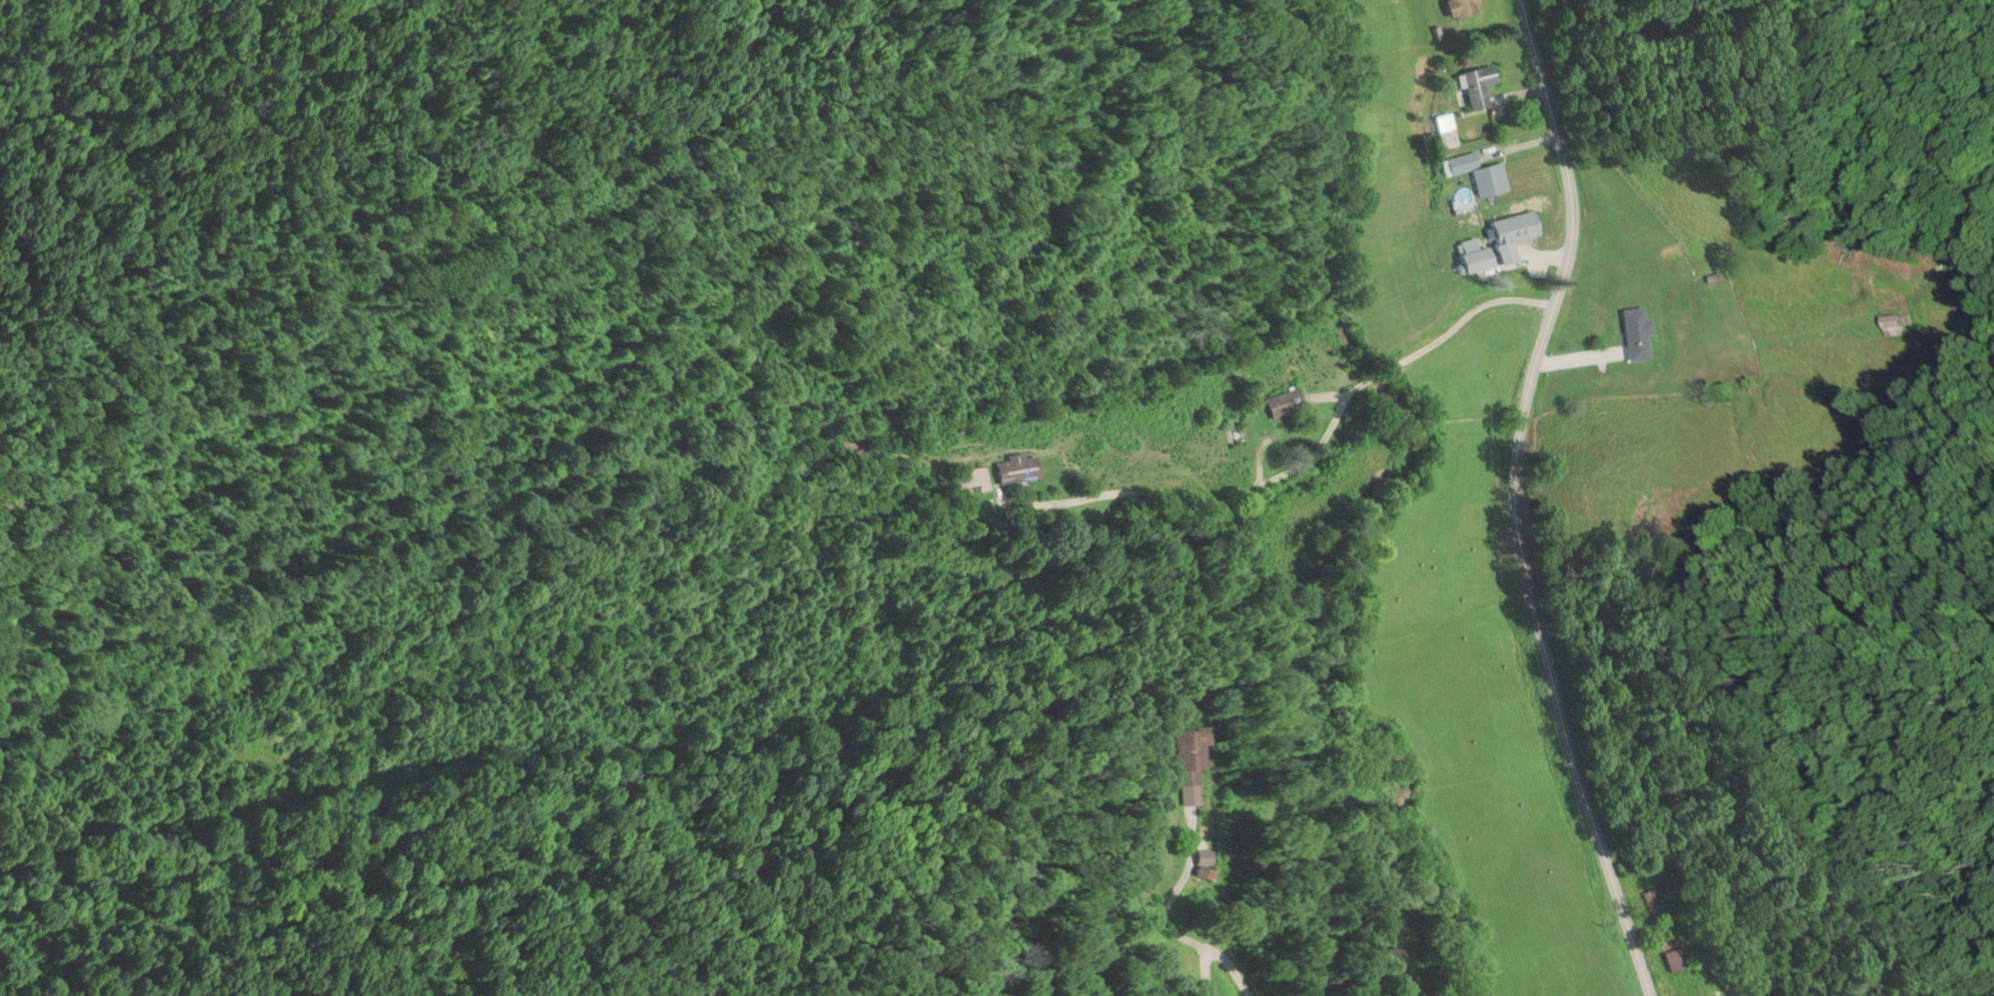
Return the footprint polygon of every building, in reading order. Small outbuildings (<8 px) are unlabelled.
[(1447,1),(1453,21),(1481,13),(1477,0),(1449,0),(1447,1)] [(1486,85),(1499,83),(1495,65),(1463,72),(1472,111),(1491,107),(1486,85)] [(1436,116),(1444,148),(1460,144),(1452,112),(1436,116)] [(1504,193),(1498,163),(1479,167),(1476,152),(1447,158),(1451,175),(1473,170),(1478,198),(1504,193)] [(1492,220),(1501,269),(1520,266),(1515,241),(1542,236),(1537,211),(1492,220)] [(1628,362),(1652,359),(1650,336),(1655,336),(1653,319),(1646,320),(1645,307),(1623,309),(1628,362)] [(1887,335),(1908,335),(1908,315),(1887,315),(1887,335)] [(1266,400),(1276,421),(1306,407),(1297,387),(1266,400)] [(1027,458),(1026,454),(998,459),(1002,485),(1044,477),(1040,456),(1027,458)] [(978,487),(979,492),(992,490),(987,466),(951,473),(954,491),(978,487)] [(1179,786),(1202,785),(1201,772),(1212,772),(1210,730),(1177,732),(1179,786)] [(1650,916),(1660,915),(1656,890),(1646,891),(1650,916)] [(1671,974),(1690,967),(1678,936),(1660,943),(1671,974)]
